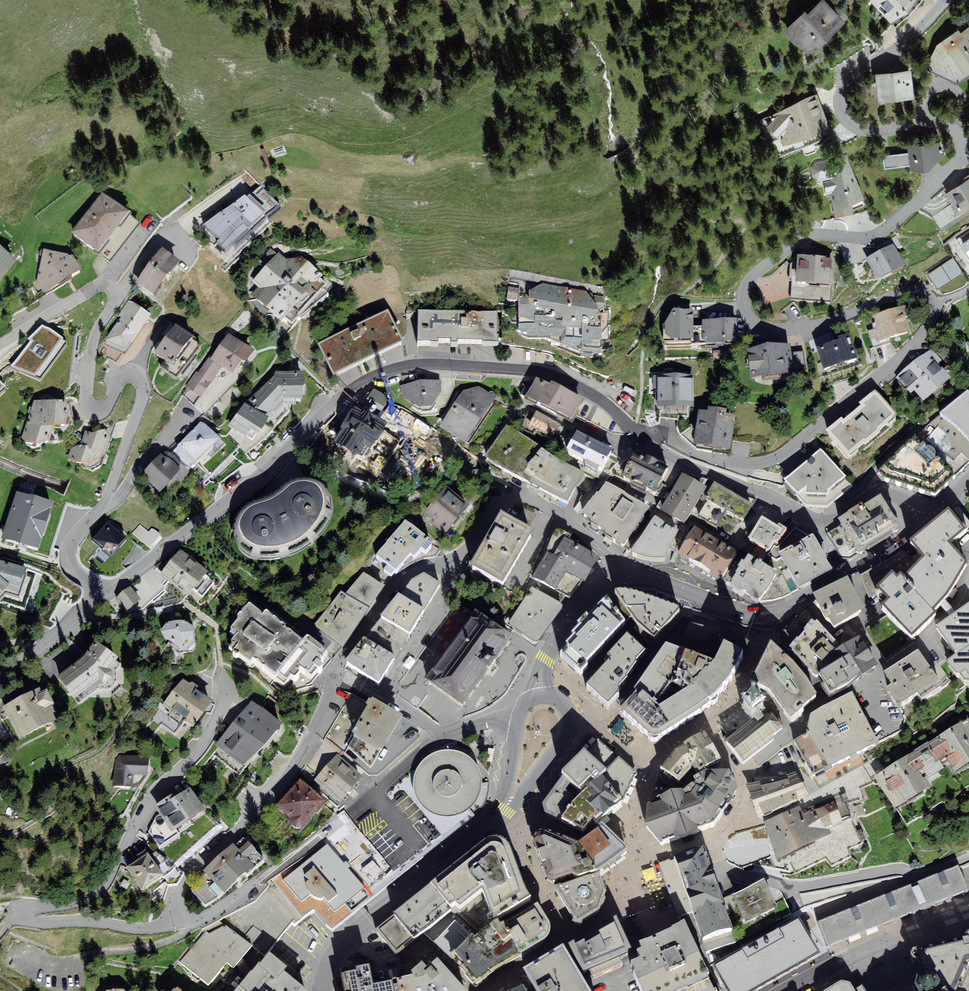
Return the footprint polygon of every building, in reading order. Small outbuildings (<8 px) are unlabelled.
[(796,40),(807,52),(817,43),(818,44),(844,21),(824,0),(821,0),(807,13),(804,10),(782,30),(793,43),(796,40)] [(890,21),(907,10),(914,0),(871,0),(890,21)] [(958,77),(968,70),(968,28),(962,33),(959,29),(937,43),(938,45),(929,63),(958,77)] [(910,73),(877,75),(878,99),(911,97),(910,73)] [(825,128),(811,94),(785,104),(788,112),(771,119),(778,139),(796,132),(799,139),(825,128)] [(908,144),(910,171),(928,169),(942,153),(941,141),(908,144)] [(819,178),(824,178),(826,176),(829,172),(829,166),(822,161),(817,162),(812,168),(813,174),(819,178)] [(852,169),(826,176),(835,215),(853,210),(851,202),(864,197),(852,169)] [(948,193),(954,202),(932,217),(940,230),(968,211),(968,179),(948,193)] [(242,196),(202,225),(213,239),(207,244),(221,259),(217,263),(225,270),(272,222),(265,216),(280,207),(258,188),(245,198),(242,196)] [(101,195),(70,234),(94,253),(125,214),(101,195)] [(956,238),(968,259),(968,230),(956,238)] [(11,255),(0,245),(0,266),(11,255)] [(893,248),(866,262),(877,283),(904,269),(893,248)] [(134,284),(152,297),(178,262),(161,249),(134,284)] [(35,281),(43,295),(82,272),(72,256),(42,250),(35,281)] [(287,261),(278,253),(252,282),(260,289),(252,297),(281,323),(284,319),(292,326),(325,290),(317,283),(320,279),(302,262),(287,261)] [(952,258),(928,273),(937,288),(962,273),(952,258)] [(836,264),(793,261),(791,296),(834,299),(836,264)] [(517,324),(517,330),(528,338),(548,337),(580,354),(592,356),(603,352),(604,340),(610,338),(609,306),(606,303),(603,297),(603,284),(512,267),(510,281),(507,295),(509,303),(518,302),(519,316),(517,324)] [(123,355),(150,315),(130,302),(103,342),(123,355)] [(901,307),(871,316),(879,339),(908,330),(901,307)] [(418,313),(418,347),(498,347),(498,313),(418,313)] [(666,342),(694,342),(694,313),(675,313),(666,326),(666,342)] [(387,314),(318,347),(333,378),(402,345),(387,314)] [(736,321),(703,322),(704,343),(737,342),(736,321)] [(63,341),(41,325),(26,338),(31,341),(10,368),(34,377),(63,341)] [(174,327),(154,353),(165,362),(161,368),(176,380),(201,348),(174,327)] [(207,361),(185,391),(201,398),(221,368),(231,373),(250,353),(227,336),(218,348),(210,360),(207,361)] [(847,338),(817,348),(824,367),(854,358),(847,338)] [(782,374),(782,367),(791,366),(788,344),(749,349),(751,371),(761,370),(762,376),(782,374)] [(931,351),(898,378),(911,394),(914,392),(923,404),(949,383),(935,366),(940,362),(931,351)] [(239,403),(224,426),(247,441),(254,434),(260,438),(271,424),(265,420),(286,400),(305,393),(304,373),(271,371),(239,403)] [(582,399),(537,377),(525,401),(570,423),(582,399)] [(658,381),(658,405),(692,404),(692,380),(658,381)] [(402,399),(408,398),(409,410),(429,409),(442,393),(440,381),(419,381),(400,388),(402,399)] [(466,446),(497,401),(479,388),(466,392),(440,428),(466,446)] [(389,402),(371,390),(358,412),(375,423),(389,402)] [(828,430),(849,456),(896,420),(875,393),(828,430)] [(938,415),(878,474),(885,482),(933,498),(968,462),(968,395),(938,415)] [(31,445),(40,444),(47,440),(52,426),(63,426),(63,401),(33,401),(19,441),(31,445)] [(726,411),(709,408),(708,413),(699,412),(694,447),(729,452),(734,416),(726,415),(726,411)] [(358,412),(354,409),(332,443),(362,462),(384,429),(375,423),(358,412)] [(561,426),(536,412),(527,427),(553,441),(561,426)] [(583,474),(507,428),(485,458),(506,473),(565,504),(583,474)] [(202,430),(182,451),(199,468),(220,447),(202,430)] [(101,464),(110,440),(105,433),(92,435),(86,433),(83,443),(73,449),(69,461),(90,469),(101,464)] [(609,451),(577,433),(567,452),(599,469),(609,451)] [(852,487),(820,450),(783,481),(806,508),(828,508),(852,487)] [(668,468),(632,451),(619,478),(655,495),(668,468)] [(160,456),(142,476),(160,492),(178,471),(160,456)] [(681,475),(660,510),(683,523),(704,488),(681,475)] [(323,527),(328,516),(330,508),(330,500),(327,494),(323,488),(319,485),(312,482),(305,481),(296,483),(286,490),(279,497),(269,504),(262,506),(249,510),(239,517),(235,524),(233,532),(233,539),(236,546),(241,552),(247,557),(252,559),(261,559),(275,559),(289,555),(300,550),(308,544),(316,537),(323,527)] [(622,548),(648,508),(605,483),(583,516),(622,548)] [(753,504),(714,483),(705,499),(707,500),(698,517),(718,527),(726,511),(744,520),(753,504)] [(445,489),(425,513),(433,521),(430,526),(444,536),(467,508),(445,489)] [(54,506),(16,494),(0,540),(38,553),(54,506)] [(835,537),(828,541),(834,553),(842,550),(845,554),(845,558),(848,561),(852,561),(855,559),(856,557),(894,533),(896,533),(899,532),(902,528),(901,524),(899,520),(895,519),(881,500),(831,530),(835,537)] [(893,578),(879,592),(889,603),(883,609),(913,641),(938,616),(938,610),(949,601),(964,567),(949,548),(968,529),(968,523),(958,507),(911,545),(915,551),(924,561),(905,581),(903,578),(898,583),(893,578)] [(648,560),(662,560),(680,534),(655,517),(630,556),(638,559),(648,560)] [(785,531),(761,517),(747,541),(772,555),(785,531)] [(105,520),(88,541),(110,560),(127,539),(105,520)] [(501,521),(470,572),(502,591),(533,539),(501,521)] [(404,522),(375,558),(386,567),(383,573),(391,579),(395,575),(409,558),(413,559),(419,551),(425,553),(431,546),(427,543),(428,541),(404,522)] [(149,533),(140,525),(133,534),(149,548),(159,536),(152,530),(149,533)] [(736,551),(694,529),(679,557),(721,579),(736,551)] [(816,537),(781,557),(787,570),(800,590),(835,570),(816,537)] [(598,561),(564,542),(554,559),(547,555),(533,579),(555,592),(565,573),(585,584),(598,561)] [(924,561),(915,551),(911,555),(906,549),(863,577),(874,595),(879,592),(893,578),(898,583),(903,578),(905,581),(924,561)] [(181,552),(161,573),(185,597),(205,575),(181,552)] [(776,573),(748,557),(730,586),(759,603),(776,573)] [(15,560),(12,571),(8,570),(4,587),(8,588),(4,606),(28,611),(39,565),(15,560)] [(800,590),(787,570),(776,573),(759,603),(771,601),(785,597),(794,594),(800,590)] [(363,574),(346,596),(340,592),(304,638),(306,641),(322,654),(330,659),(337,652),(341,647),(364,615),(366,612),(384,589),(363,574)] [(370,680),(379,686),(439,587),(423,578),(418,580),(411,584),(391,607),(375,627),(360,644),(344,663),(370,680)] [(848,584),(813,602),(831,636),(864,616),(848,584)] [(128,588),(116,596),(126,610),(138,601),(128,588)] [(560,609),(531,590),(507,626),(531,642),(535,645),(560,609)] [(635,625),(655,641),(679,615),(679,612),(677,610),(635,595),(626,594),(619,594),(615,596),(623,608),(635,625)] [(576,629),(579,632),(571,640),(573,642),(566,649),(568,651),(560,659),(567,666),(579,678),(581,679),(589,671),(586,668),(625,628),(612,609),(607,602),(588,621),(587,619),(576,629)] [(799,615),(776,642),(812,676),(815,679),(818,679),(839,666),(832,656),(843,650),(831,636),(813,602),(803,610),(799,615)] [(935,629),(955,659),(948,664),(948,668),(956,679),(961,680),(965,677),(968,683),(968,606),(935,629)] [(265,615),(263,618),(250,607),(231,630),(238,636),(232,642),(239,648),(236,651),(241,655),(239,657),(253,669),(255,666),(275,682),(279,678),(286,683),(290,679),(294,683),(302,674),(307,678),(314,670),(318,674),(322,670),(319,667),(322,663),(318,659),(322,654),(306,641),(302,646),(265,615)] [(473,612),(424,681),(462,707),(511,639),(473,612)] [(166,623),(159,630),(168,646),(176,653),(186,653),(192,646),(192,630),(184,621),(166,623)] [(688,625),(669,654),(714,671),(724,651),(731,655),(739,638),(720,630),(719,632),(688,625)] [(843,650),(832,656),(839,666),(818,679),(830,698),(863,680),(874,671),(876,665),(859,639),(843,650)] [(605,708),(622,689),(636,669),(636,666),(644,657),(627,641),(607,662),(611,665),(587,691),(599,702),(605,708)] [(71,698),(94,680),(97,684),(103,683),(107,679),(108,673),(105,669),(113,657),(92,643),(84,656),(56,678),(71,698)] [(802,712),(817,700),(806,683),(771,648),(751,688),(770,698),(790,725),(803,714),(802,712)] [(721,697),(730,685),(736,673),(743,660),(731,655),(724,651),(714,671),(693,692),(695,694),(709,708),(715,703),(721,697)] [(635,697),(638,700),(660,717),(695,694),(693,692),(714,671),(669,654),(666,652),(635,697)] [(918,655),(884,678),(892,690),(887,693),(895,708),(899,709),(904,710),(917,700),(921,706),(943,691),(918,655)] [(213,706),(183,682),(162,707),(192,731),(213,706)] [(41,692),(37,694),(34,689),(0,708),(0,711),(16,739),(51,719),(44,707),(48,704),(41,692)] [(695,694),(660,717),(658,718),(670,734),(709,708),(695,694)] [(822,711),(811,719),(806,735),(793,743),(803,761),(813,780),(823,774),(825,776),(873,750),(877,751),(879,743),(876,742),(852,695),(822,711)] [(660,717),(638,700),(623,715),(640,730),(652,741),(658,740),(670,734),(658,718),(660,717)] [(754,700),(741,711),(753,726),(767,715),(754,700)] [(278,725),(249,702),(215,746),(244,769),(278,725)] [(352,740),(378,756),(399,721),(395,719),(373,706),(352,740)] [(726,745),(742,767),(775,741),(773,738),(784,730),(784,726),(774,715),(767,715),(753,726),(741,711),(738,708),(719,724),(732,740),(726,745)] [(875,778),(895,813),(926,795),(925,792),(934,787),(928,779),(947,767),(955,774),(968,765),(968,720),(968,719),(875,778)] [(418,735),(399,721),(378,756),(352,740),(344,753),(369,776),(378,776),(409,748),(418,739),(418,735)] [(660,804),(683,796),(696,787),(693,784),(707,775),(728,776),(721,763),(705,735),(683,748),(675,754),(661,773),(650,804),(647,813),(661,808),(660,804)] [(597,740),(583,756),(605,775),(619,760),(597,740)] [(495,750),(488,749),(486,762),(492,763),(495,750)] [(313,914),(332,934),(352,918),(469,822),(464,816),(472,810),(477,802),(481,794),(482,784),(480,775),(476,767),(468,759),(461,755),(452,752),(442,753),(433,755),(425,761),(418,769),(415,766),(329,839),(265,884),(267,887),(293,921),(297,925),(313,914)] [(115,760),(111,788),(131,791),(133,777),(145,778),(148,759),(124,756),(115,760)] [(605,775),(583,756),(561,778),(582,798),(572,808),(561,824),(582,833),(592,823),(595,826),(603,820),(622,805),(625,800),(634,781),(637,776),(619,760),(605,775)] [(338,758),(316,779),(339,802),(361,781),(338,758)] [(661,808),(647,813),(645,833),(659,849),(672,844),(673,846),(698,836),(697,835),(714,828),(730,801),(733,802),(737,796),(738,793),(737,789),(728,776),(707,775),(693,784),(696,787),(683,796),(660,804),(661,808)] [(795,775),(745,787),(752,806),(758,822),(808,798),(795,775)] [(582,798),(561,778),(542,807),(544,816),(561,824),(572,808),(582,798)] [(298,782),(276,808),(301,829),(323,803),(298,782)] [(156,808),(173,836),(206,815),(191,790),(174,801),(172,798),(156,808)] [(842,821),(852,818),(849,809),(844,810),(840,798),(836,799),(842,821)] [(834,804),(815,811),(824,831),(842,823),(834,804)] [(804,815),(801,810),(764,825),(777,862),(788,858),(828,837),(824,831),(815,811),(814,810),(804,815)] [(878,813),(867,820),(875,832),(885,825),(878,813)] [(828,837),(788,858),(796,874),(828,859),(833,868),(852,859),(848,850),(863,843),(851,820),(842,823),(824,831),(828,837)] [(602,828),(577,849),(597,878),(610,869),(630,856),(602,828)] [(220,859),(210,875),(224,890),(241,880),(268,854),(250,834),(220,859)] [(544,834),(534,836),(532,839),(530,842),(546,884),(550,886),(553,888),(572,881),(573,882),(575,883),(577,884),(579,884),(597,878),(582,857),(577,849),(544,834)] [(441,902),(451,914),(456,910),(460,914),(484,894),(494,925),(496,924),(505,918),(530,902),(525,894),(511,853),(508,848),(503,844),(498,843),(492,842),(486,845),(431,890),(441,902)] [(690,914),(706,955),(736,944),(706,861),(702,849),(659,864),(664,877),(674,907),(679,918),(690,914)] [(149,855),(127,868),(142,892),(164,879),(149,855)] [(958,869),(819,925),(826,941),(829,950),(838,946),(856,938),(872,932),(889,925),(904,918),(924,910),(940,903),(961,895),(967,892),(958,869)] [(599,880),(553,893),(573,925),(572,929),(581,931),(583,926),(600,916),(602,911),(604,910),(605,904),(605,902),(606,898),(599,880)] [(763,882),(732,897),(746,924),(776,909),(763,882)] [(221,919),(225,925),(252,948),(264,958),(293,921),(267,887),(256,901),(221,919)] [(451,914),(431,890),(388,923),(378,931),(397,957),(406,950),(415,943),(425,935),(451,914)] [(425,935),(450,964),(472,941),(475,944),(494,928),(498,926),(496,924),(494,925),(484,894),(460,914),(456,910),(451,914),(425,935)] [(450,964),(476,990),(478,990),(495,978),(513,967),(520,963),(539,951),(545,947),(548,944),(551,939),(551,934),(549,928),(538,912),(536,913),(502,932),(498,926),(494,928),(475,944),(472,941),(450,964)] [(617,922),(567,950),(583,979),(585,978),(591,975),(593,980),(620,968),(616,960),(626,955),(622,948),(628,946),(617,922)] [(225,925),(209,934),(206,931),(180,962),(207,986),(226,965),(233,971),(252,948),(225,925)] [(701,964),(684,928),(638,949),(641,957),(636,959),(640,966),(630,970),(635,979),(633,980),(638,990),(713,990),(701,964)] [(934,982),(940,990),(939,990),(968,990),(968,938),(967,939),(962,948),(927,957),(926,959),(917,955),(913,956),(911,961),(913,965),(922,968),(920,971),(925,980),(934,982)] [(563,953),(523,978),(527,987),(530,990),(585,990),(563,953)] [(281,976),(264,961),(256,969),(273,984),(281,976)] [(397,990),(459,990),(437,967),(427,975),(423,970),(410,980),(412,983),(400,986),(396,986),(397,990)] [(281,976),(273,984),(256,969),(237,990),(299,990),(281,976)] [(341,981),(343,990),(374,990),(369,971),(356,974),(356,978),(341,981)] [(925,980),(917,985),(916,990),(939,990),(940,990),(934,982),(925,980)]
